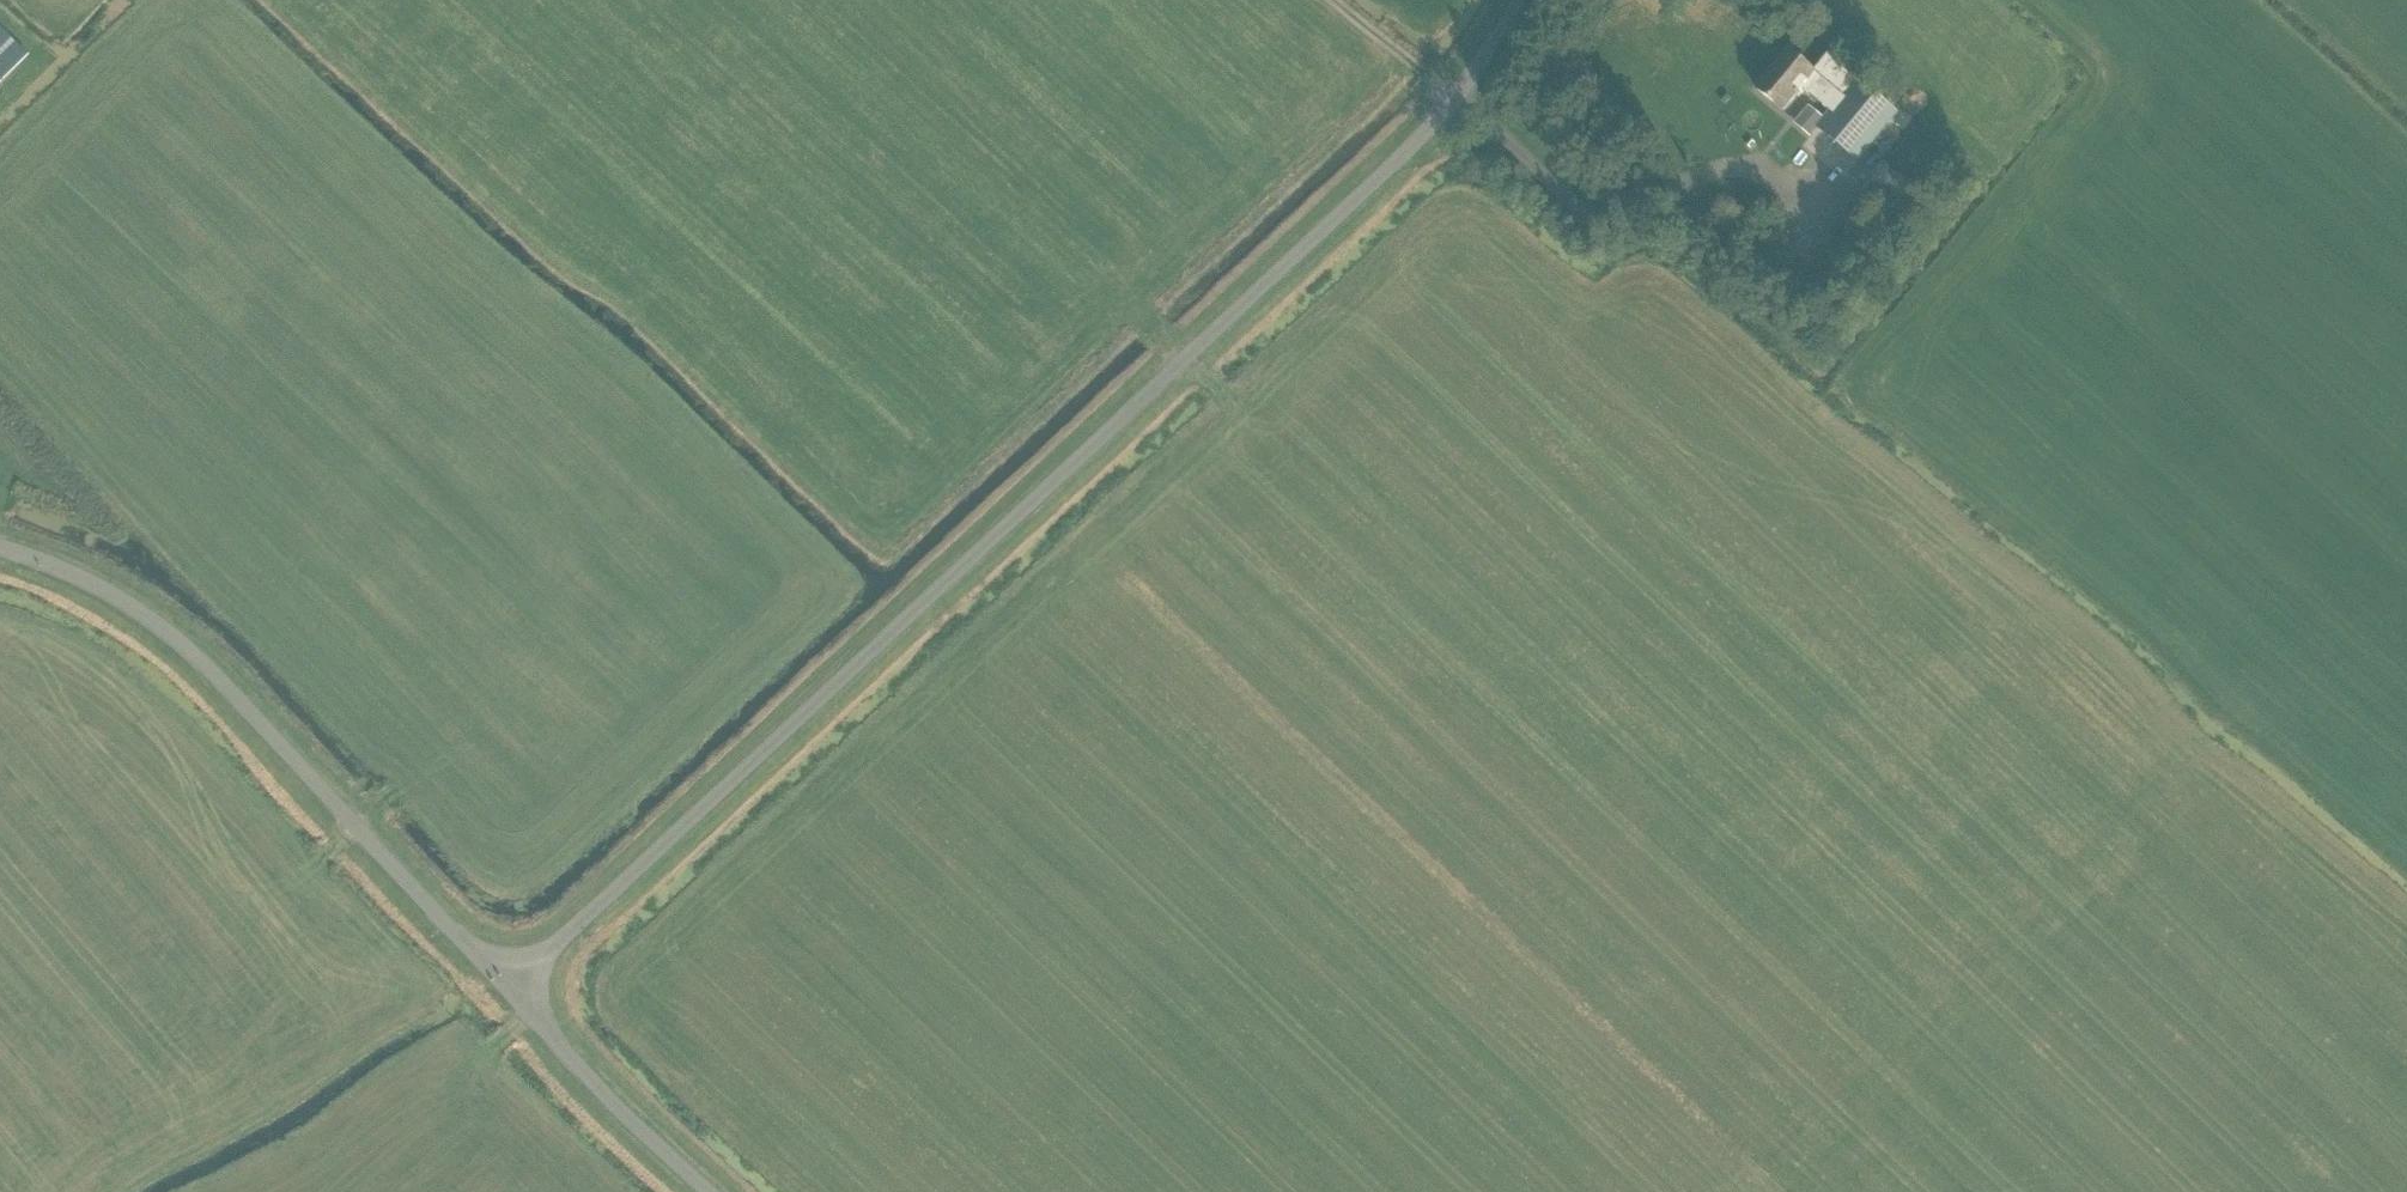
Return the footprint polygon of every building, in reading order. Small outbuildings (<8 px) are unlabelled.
[(27,55),(0,29),(0,84),(27,55)] [(1814,72),(1789,51),(1757,89),(1783,111),(1802,88),(1814,98),(1826,83),(1842,96),(1817,127),(1858,160),(1897,112),(1828,55),(1814,72)]
